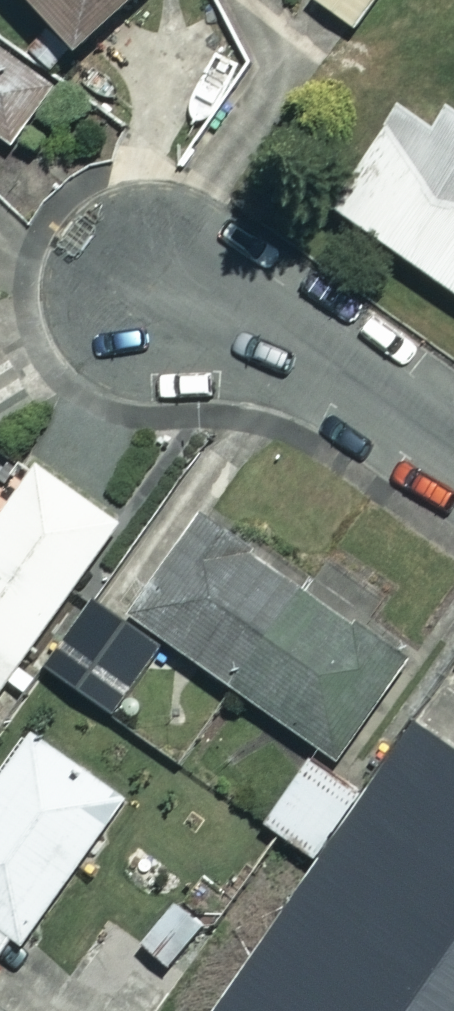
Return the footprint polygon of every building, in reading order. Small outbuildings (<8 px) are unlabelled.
[(77,51),(126,0),(25,0),(77,51)] [(352,29),(373,0),(312,0),(352,29)] [(11,143),(51,82),(0,48),(0,136),(11,143)] [(339,206),(453,286),(453,152),(402,116),(339,206)] [(26,461),(0,501),(0,687),(112,516),(26,461)] [(405,659),(191,520),(125,622),(339,760),(405,659)] [(159,651),(84,606),(41,677),(116,722),(159,651)] [(425,716),(218,1010),(453,1010),(453,736),(425,716)] [(29,733),(0,774),(0,970),(121,798),(29,733)]
